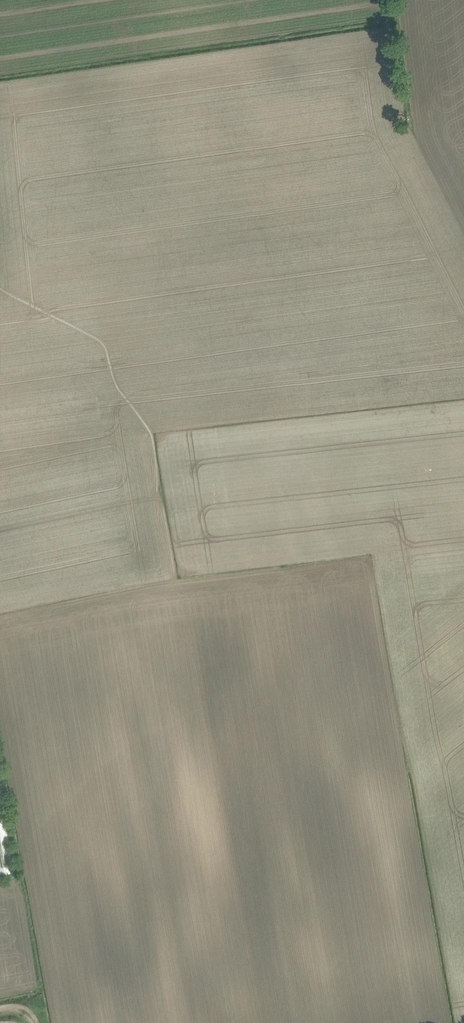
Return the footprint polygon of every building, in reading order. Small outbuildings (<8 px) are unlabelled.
[(15,869),(0,787),(0,872),(15,869)]
